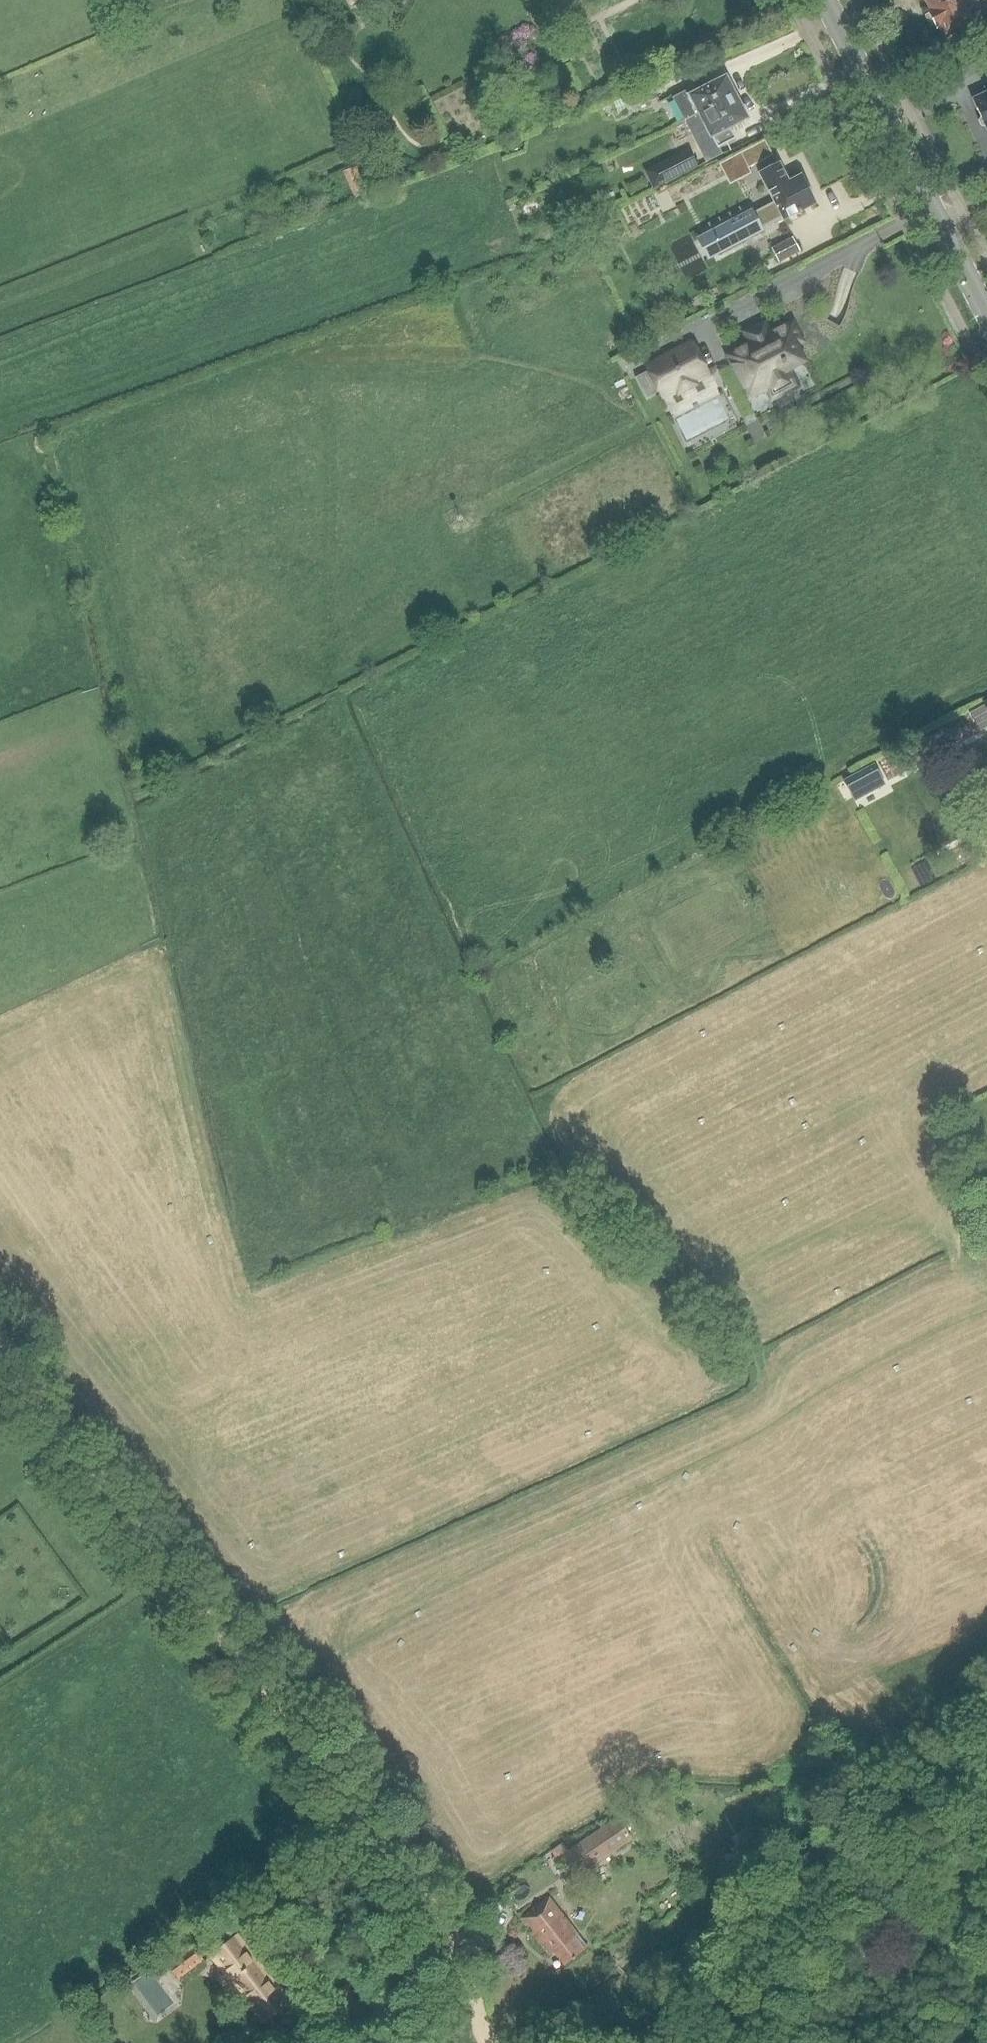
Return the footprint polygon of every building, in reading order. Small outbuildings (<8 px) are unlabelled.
[(353,13),(374,2),(374,0),(346,0),(353,13)] [(980,4),(978,0),(924,0),(929,10),(926,11),(928,14),(924,16),(930,28),(934,26),(935,28),(938,26),(943,37),(972,22),(966,11),(980,4)] [(672,98),(683,120),(735,94),(729,81),(725,83),(723,78),(701,89),(699,84),(672,98)] [(971,98),(980,117),(977,119),(980,125),(984,126),(986,130),(986,91),(971,98)] [(735,139),(729,127),(744,120),(741,115),(745,113),(735,94),(683,120),(704,162),(720,154),(717,148),(735,139)] [(626,97),(614,102),(619,114),(630,108),(626,97)] [(764,142),(741,153),(749,167),(771,155),(764,142)] [(688,147),(644,170),(654,188),(698,165),(688,147)] [(779,163),(759,173),(774,201),(754,212),(753,209),(713,230),(724,251),(764,230),(762,227),(782,217),(784,220),(815,203),(801,175),(789,181),(779,163)] [(342,173),(354,199),(367,192),(356,166),(342,173)] [(792,238),(770,248),(777,263),(799,252),(792,238)] [(746,334),(752,345),(729,356),(747,391),(765,382),(769,389),(790,378),(787,371),(805,362),(796,344),(800,341),(792,324),(769,336),(763,325),(746,334)] [(692,381),(706,374),(691,344),(648,366),(663,396),(677,388),(674,381),(688,373),(692,381)] [(874,766),(843,782),(855,803),(885,787),(874,766)] [(584,1857),(590,1866),(631,1839),(618,1819),(555,1860),(562,1871),(584,1857)] [(549,1956),(554,1952),(565,1966),(587,1949),(547,1898),(520,1918),(549,1956)] [(295,2000),(241,1933),(212,1956),(244,1995),(240,1999),(239,2003),(246,2012),(250,2012),(254,2009),(266,2024),(295,2000)] [(212,1965),(189,1936),(163,1956),(186,1986),(212,1965)]
